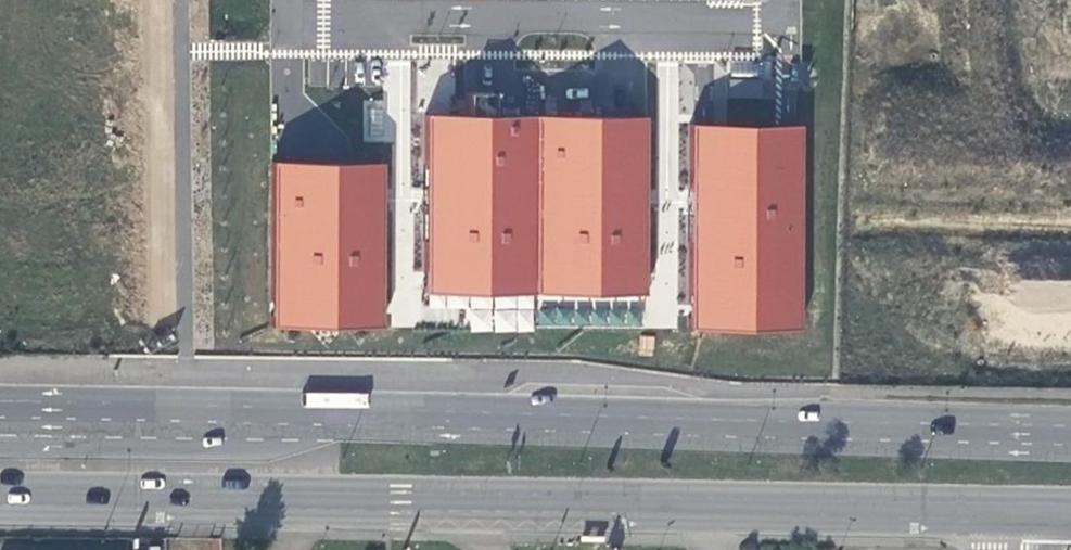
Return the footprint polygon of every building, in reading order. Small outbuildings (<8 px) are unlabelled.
[(429,281),(539,283),(541,101),(431,100),(429,281)] [(649,103),(541,101),(539,283),(647,284),(649,103)] [(803,113),(694,110),(690,318),(799,320),(803,113)] [(393,143),(288,141),(283,310),(389,312),(393,143)]
